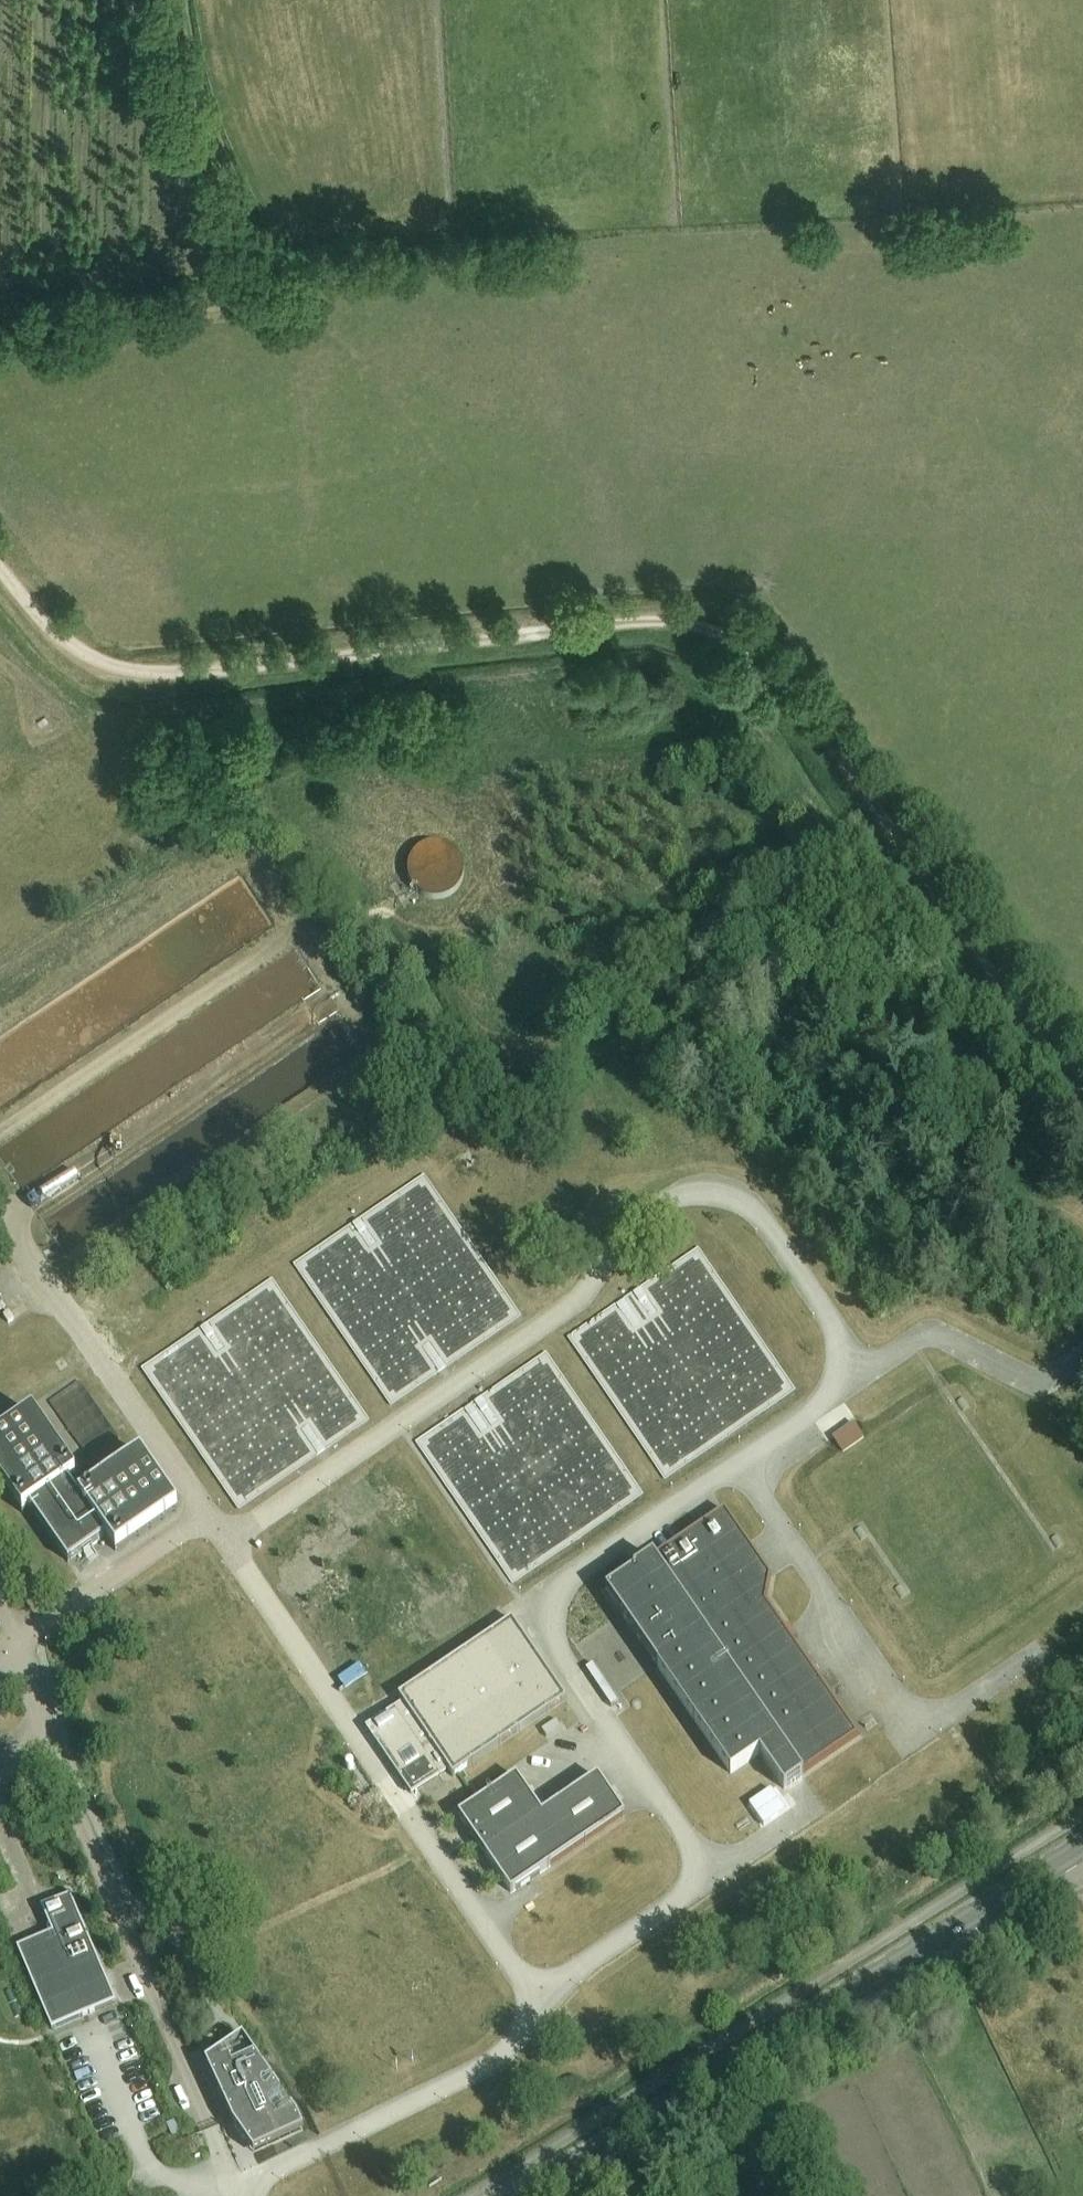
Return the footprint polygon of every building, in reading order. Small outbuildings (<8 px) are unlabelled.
[(450,890),(467,855),(434,839),(417,874),(450,890)] [(519,1317),(423,1177),(295,1266),(391,1405),(519,1317)] [(794,1390),(698,1251),(569,1340),(665,1479),(794,1390)] [(367,1421),(272,1282),(143,1370),(239,1509),(367,1421)] [(642,1495),(546,1355),(417,1443),(513,1583),(642,1495)] [(33,1414),(0,1437),(0,1481),(22,1514),(31,1508),(69,1563),(105,1537),(115,1552),(178,1509),(141,1455),(78,1498),(67,1482),(76,1477),(33,1414)] [(855,1424),(833,1439),(843,1453),(864,1437),(855,1424)] [(730,1777),(757,1759),(780,1792),(862,1737),(771,1601),(775,1576),(731,1510),(607,1594),(730,1777)] [(412,1795),(449,1770),(453,1776),(565,1700),(512,1622),(399,1698),(404,1705),(383,1720),(368,1730),(412,1795)] [(595,1778),(539,1816),(513,1778),(460,1813),(513,1890),(622,1816),(595,1778)] [(72,1901),(43,1913),(53,1936),(19,1951),(52,2029),(115,2002),(72,1901)] [(279,2091),(243,2038),(205,2064),(231,2122),(232,2125),(253,2155),(303,2132),(297,2118),(279,2091)]
